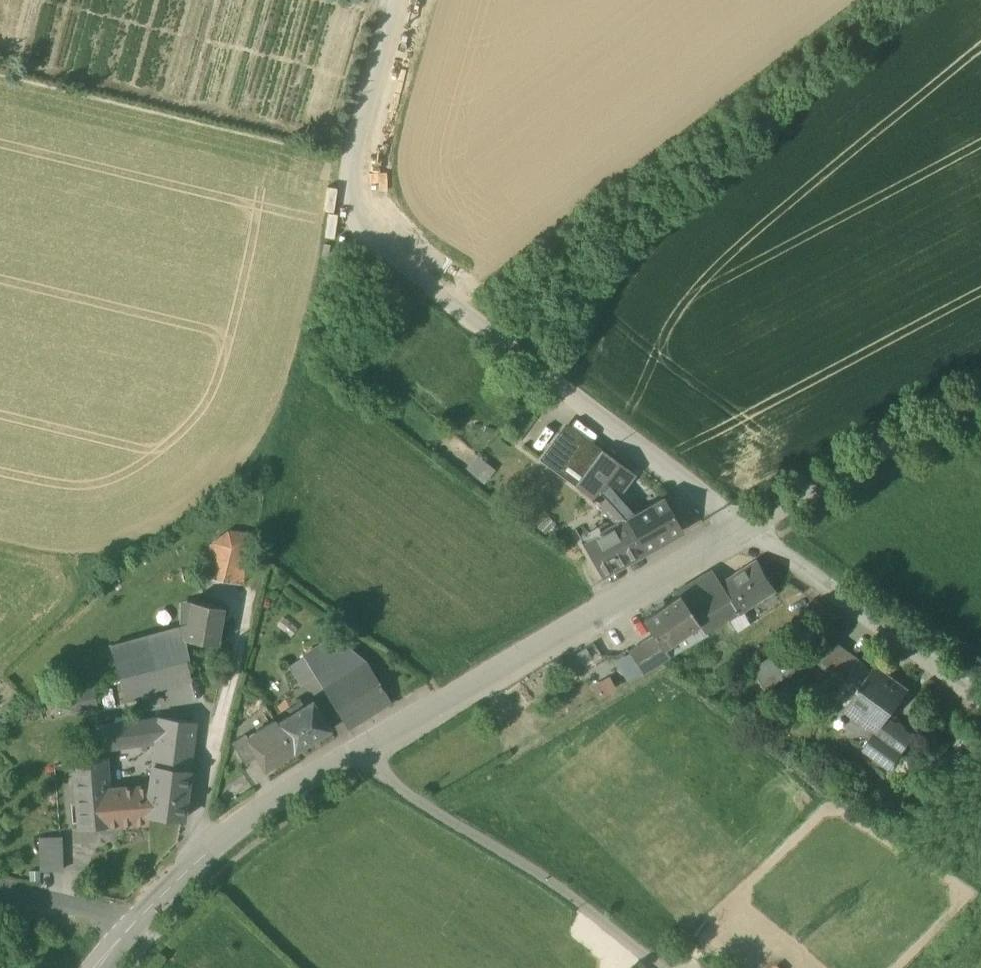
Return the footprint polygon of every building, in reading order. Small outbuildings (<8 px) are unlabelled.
[(564,423),(557,432),(596,461),(603,451),(564,423)] [(538,459),(576,487),(596,461),(557,432),(538,459)] [(603,451),(596,461),(576,487),(598,503),(616,523),(618,526),(624,521),(623,519),(633,514),(616,495),(633,472),(603,451)] [(496,470),(477,456),(466,469),(485,484),(496,470)] [(623,519),(624,521),(642,552),(681,530),(663,497),(633,514),(623,519)] [(600,576),(642,552),(624,521),(618,526),(616,523),(581,543),(600,576)] [(203,577),(243,585),(255,535),(229,530),(211,544),(203,577)] [(721,584),(739,613),(742,611),(776,590),(757,561),(721,584)] [(680,598),(698,624),(706,634),(729,620),(739,613),(721,584),(713,571),(712,570),(703,574),(675,592),(680,598)] [(656,637),(663,648),(698,624),(680,598),(645,621),(656,637)] [(184,638),(216,644),(223,607),(190,601),(189,610),(186,625),(183,638),(184,638)] [(750,623),(742,611),(739,613),(729,620),(737,632),(750,623)] [(707,636),(706,634),(698,624),(663,648),(668,655),(670,658),(707,636)] [(109,647),(119,679),(132,675),(183,661),(189,660),(184,638),(183,638),(186,625),(181,627),(168,630),(169,626),(163,626),(163,632),(109,647)] [(643,674),(668,655),(663,648),(656,637),(631,653),(643,674)] [(314,675),(348,729),(391,703),(374,674),(365,661),(336,638),(300,660),(311,678),(314,675)] [(820,664),(843,681),(858,660),(835,643),(820,664)] [(757,676),(763,687),(805,663),(794,644),(785,649),(790,657),(757,676)] [(790,657),(785,649),(752,667),(757,676),(790,657)] [(643,674),(631,653),(630,652),(614,663),(628,683),(643,674)] [(289,667),(300,685),(311,678),(300,660),(289,667)] [(189,680),(183,661),(132,675),(138,694),(189,680)] [(876,731),(877,731),(887,718),(906,692),(873,668),(847,704),(869,720),(867,724),(876,731)] [(138,694),(132,675),(119,679),(125,697),(138,694)] [(609,677),(591,686),(598,699),(615,690),(609,677)] [(55,696),(60,714),(96,705),(92,686),(55,696)] [(288,716),(276,724),(293,751),(329,729),(311,701),(303,706),(300,701),(285,711),(288,716)] [(844,708),(867,724),(869,720),(847,704),(844,708)] [(103,750),(157,743),(160,717),(101,725),(103,750)] [(193,722),(160,717),(157,743),(190,747),(193,722)] [(862,749),(889,769),(913,737),(887,718),(877,731),(876,731),(862,749)] [(276,762),(293,751),(276,724),(274,720),(247,737),(245,738),(257,757),(262,766),(274,759),(276,762)] [(231,743),(245,765),(257,757),(245,738),(247,737),(245,734),(231,743)] [(187,771),(190,747),(157,743),(154,766),(187,771)] [(148,823),(149,815),(147,815),(151,785),(107,789),(105,759),(73,763),(79,829),(148,823)] [(154,766),(151,785),(147,815),(149,815),(181,819),(187,771),(154,766)] [(40,837),(41,872),(61,871),(60,836),(40,837)] [(31,871),(31,880),(40,880),(40,871),(31,871)]
